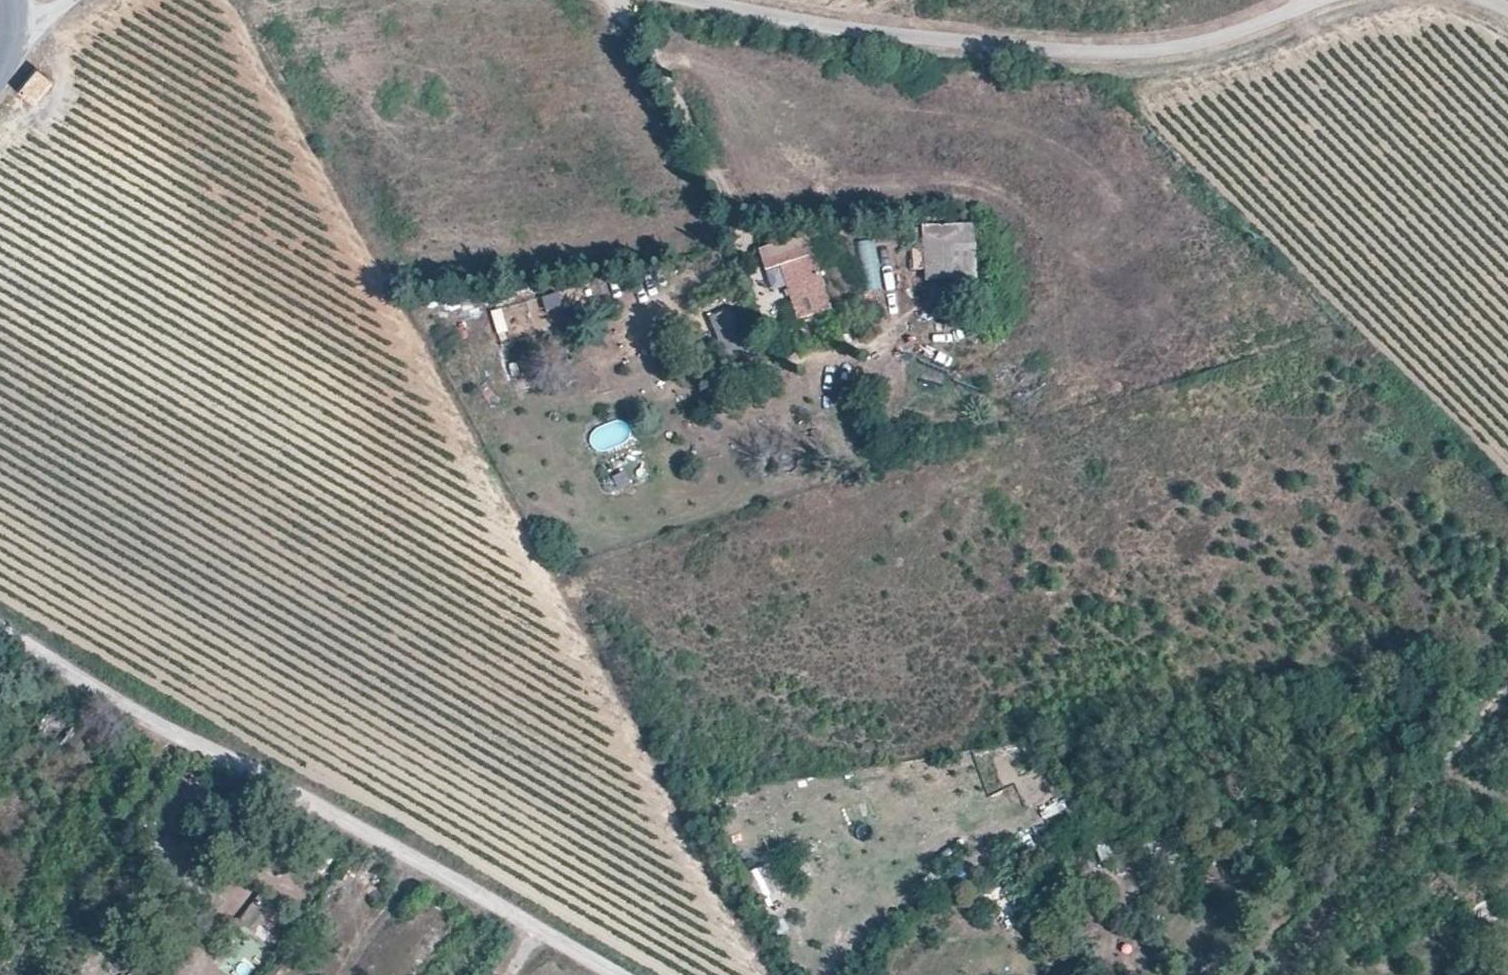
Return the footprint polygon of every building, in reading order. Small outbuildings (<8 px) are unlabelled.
[(51,81),(36,69),(15,92),(32,105),(51,81)] [(923,227),(925,283),(977,281),(975,225),(923,227)] [(863,291),(881,290),(878,241),(860,242),(863,291)] [(815,255),(793,261),(809,315),(831,309),(815,255)] [(809,315),(793,261),(781,263),(797,319),(809,315)] [(506,333),(545,325),(539,300),(500,309),(506,333)] [(712,315),(722,354),(742,349),(732,310),(712,315)] [(73,726),(50,711),(39,728),(63,743),(73,726)] [(773,865),(750,870),(757,899),(780,894),(773,865)]
